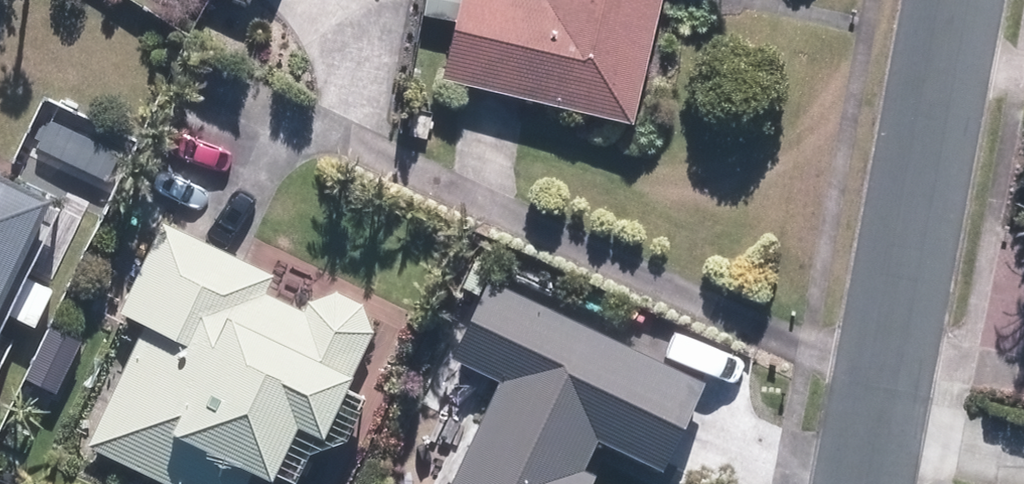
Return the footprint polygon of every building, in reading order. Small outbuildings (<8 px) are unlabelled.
[(452,72),(637,115),(663,0),(469,0),(452,72)] [(133,137),(42,94),(12,157),(104,200),(133,137)] [(0,160),(0,336),(12,312),(46,329),(66,288),(50,280),(82,215),(63,205),(69,194),(0,160)] [(90,442),(182,483),(251,483),(257,469),(283,481),(310,422),(333,433),(385,320),(328,294),(318,315),(269,292),(277,273),(164,220),(121,313),(145,323),(90,442)] [(509,365),(455,483),(591,483),(598,470),(584,464),(602,423),(670,453),(705,375),(487,277),(457,342),(509,365)]
